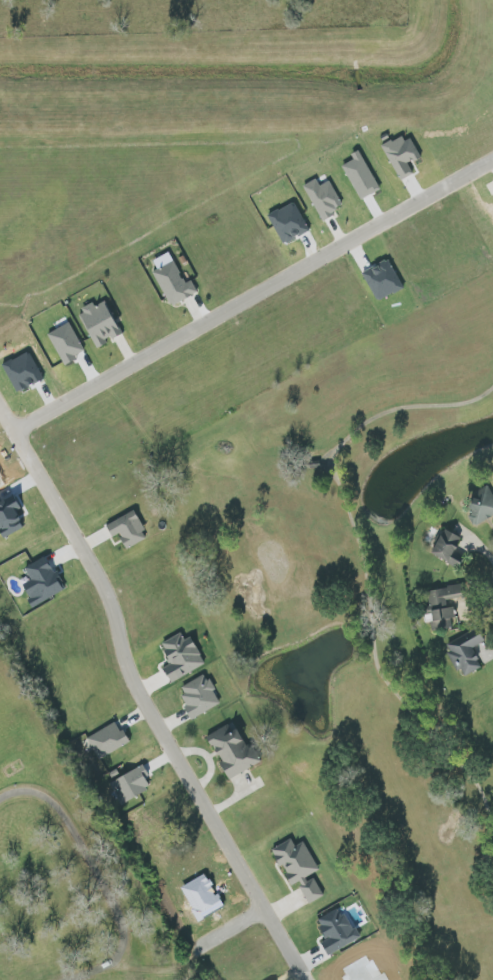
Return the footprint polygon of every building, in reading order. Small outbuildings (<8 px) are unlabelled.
[(413,172),(408,165),(419,158),(405,133),(381,147),(399,180),(413,172)] [(320,186),(317,179),(304,185),(320,220),(340,211),(336,201),(338,200),(330,181),(320,186)] [(309,230),(291,202),(267,218),(285,245),(309,230)] [(403,287),(387,259),(362,274),(378,302),(403,287)] [(170,307),(194,295),(175,260),(151,272),(170,307)] [(121,335),(105,303),(95,309),(93,305),(77,313),(95,349),(121,335)] [(85,353),(68,323),(46,335),(64,365),(85,353)] [(490,488),(473,496),(480,511),(468,516),(473,527),(492,517),(492,494),(490,488)] [(3,532),(22,521),(17,513),(22,510),(13,495),(2,501),(0,497),(0,527),(3,532)] [(148,538),(133,511),(106,526),(113,538),(118,535),(127,550),(148,538)] [(460,539),(446,530),(431,553),(457,570),(466,557),(454,549),(460,539)] [(34,608),(65,589),(44,557),(25,569),(32,580),(21,588),(34,608)] [(465,598),(463,586),(426,593),(433,633),(456,628),(450,600),(465,598)] [(460,678),(483,667),(473,648),(485,642),(478,628),(444,645),(460,678)] [(171,664),(163,669),(171,684),(206,665),(190,637),(184,640),(180,633),(160,645),(171,664)] [(180,688),(185,695),(180,699),(192,720),(221,703),(204,674),(180,688)] [(128,746),(119,724),(88,736),(97,758),(128,746)] [(230,780),(259,764),(240,729),(232,733),(228,726),(207,737),(230,780)] [(108,783),(118,806),(151,791),(145,777),(148,776),(145,767),(108,783)] [(272,848),(291,886),(297,883),(308,904),(323,896),(312,875),(319,872),(303,842),(295,846),(291,839),(272,848)] [(329,956),(360,937),(346,914),(341,917),(336,909),(316,921),(327,939),(321,943),(329,956)]
